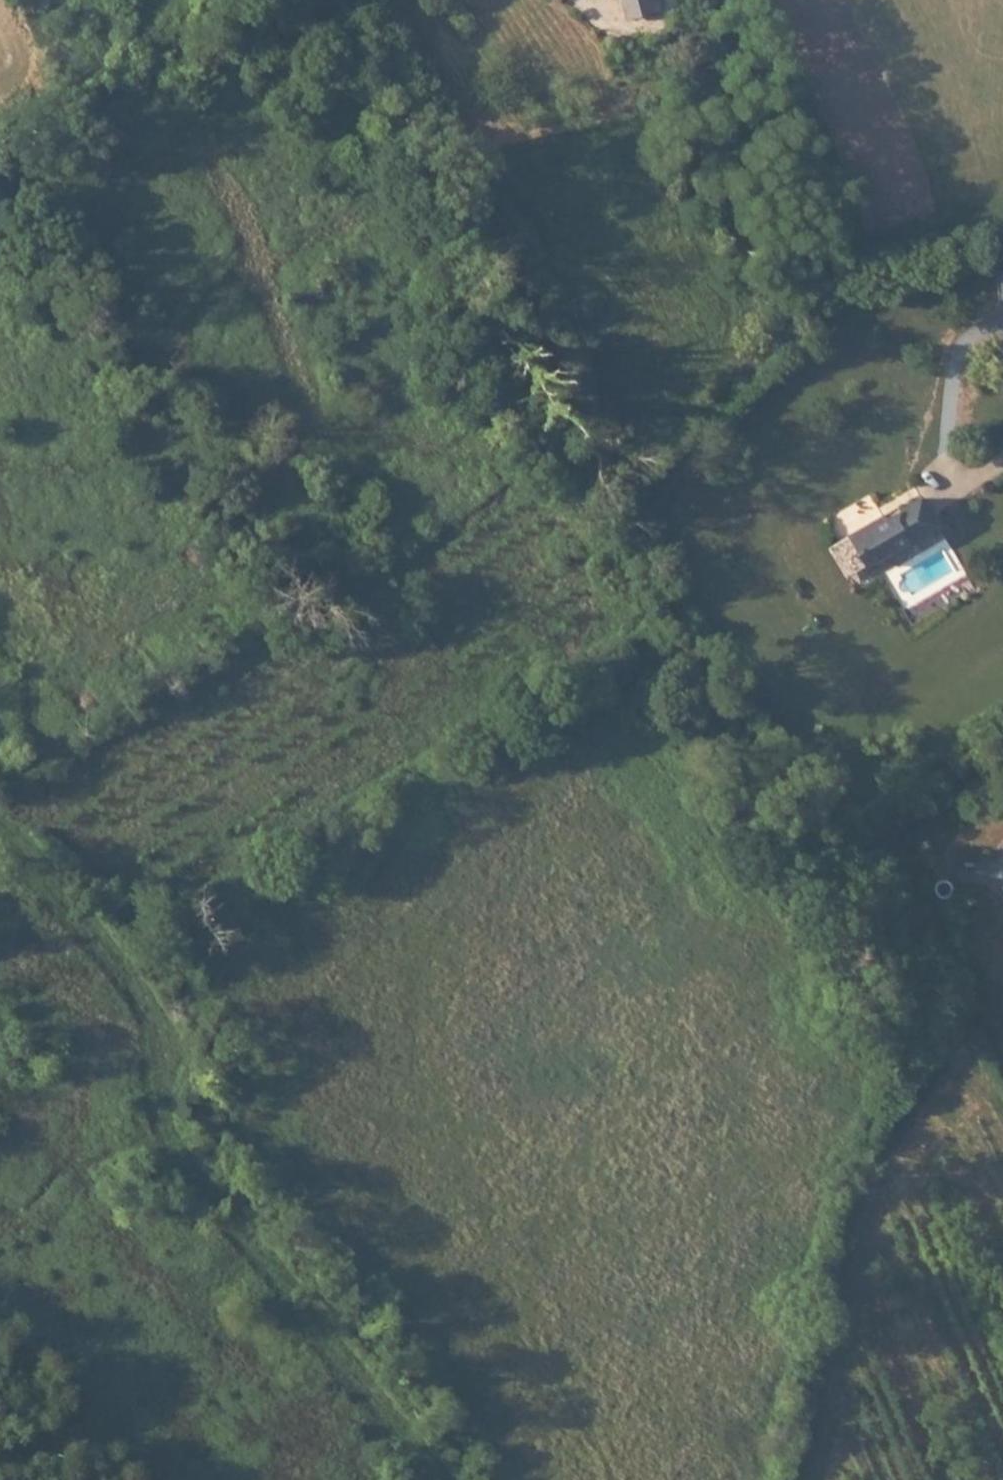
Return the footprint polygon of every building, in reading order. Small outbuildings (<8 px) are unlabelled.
[(632,22),(659,17),(656,0),(628,0),(628,2),(632,22)] [(659,17),(664,16),(661,0),(656,0),(659,17)] [(831,512),(849,541),(868,529),(939,485),(923,460),(889,481),(886,478),(831,512)]
